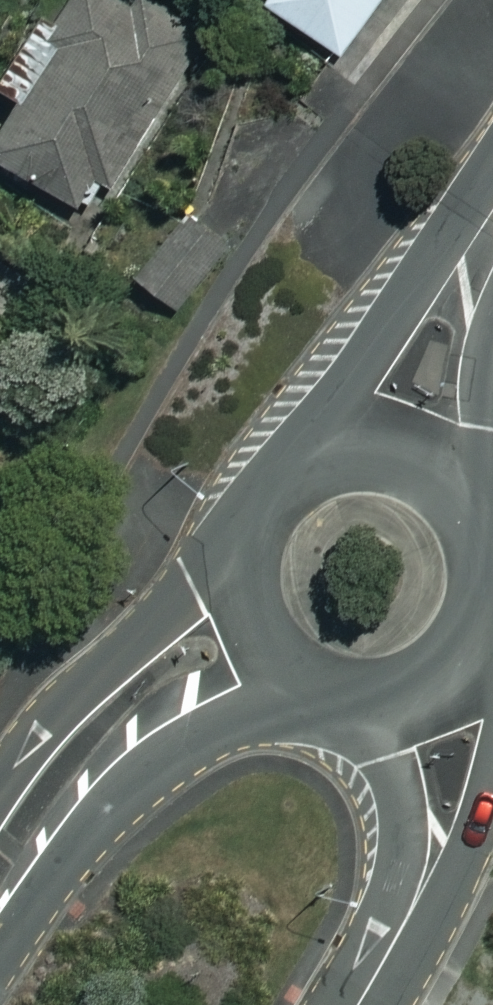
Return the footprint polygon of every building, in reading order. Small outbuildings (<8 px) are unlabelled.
[(58,29),(17,103),(36,113),(5,170),(101,223),(207,30),(152,0),(98,0),(76,40),(58,29)] [(279,16),(351,67),(399,0),(291,0),(279,16)] [(0,268),(0,335),(31,288),(0,268)]
